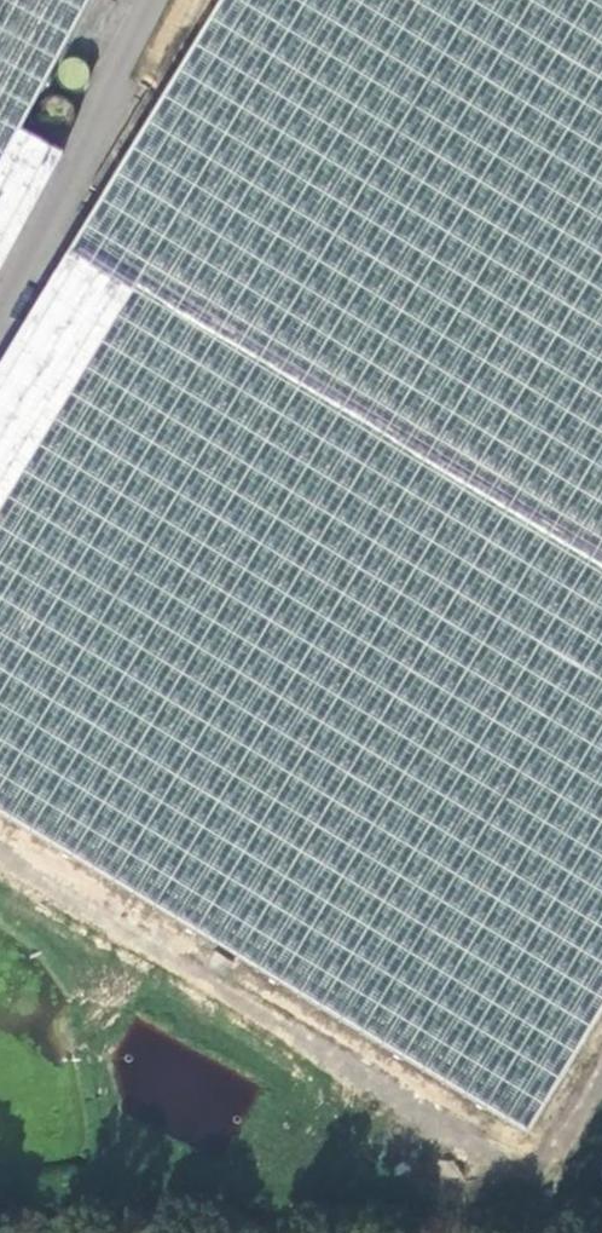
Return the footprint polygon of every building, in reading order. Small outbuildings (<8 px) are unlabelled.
[(601,1020),(601,0),(223,0),(74,248),(0,370),(0,812),(534,1135),(601,1020)] [(67,161),(24,138),(98,0),(0,0),(0,286),(67,161)]
